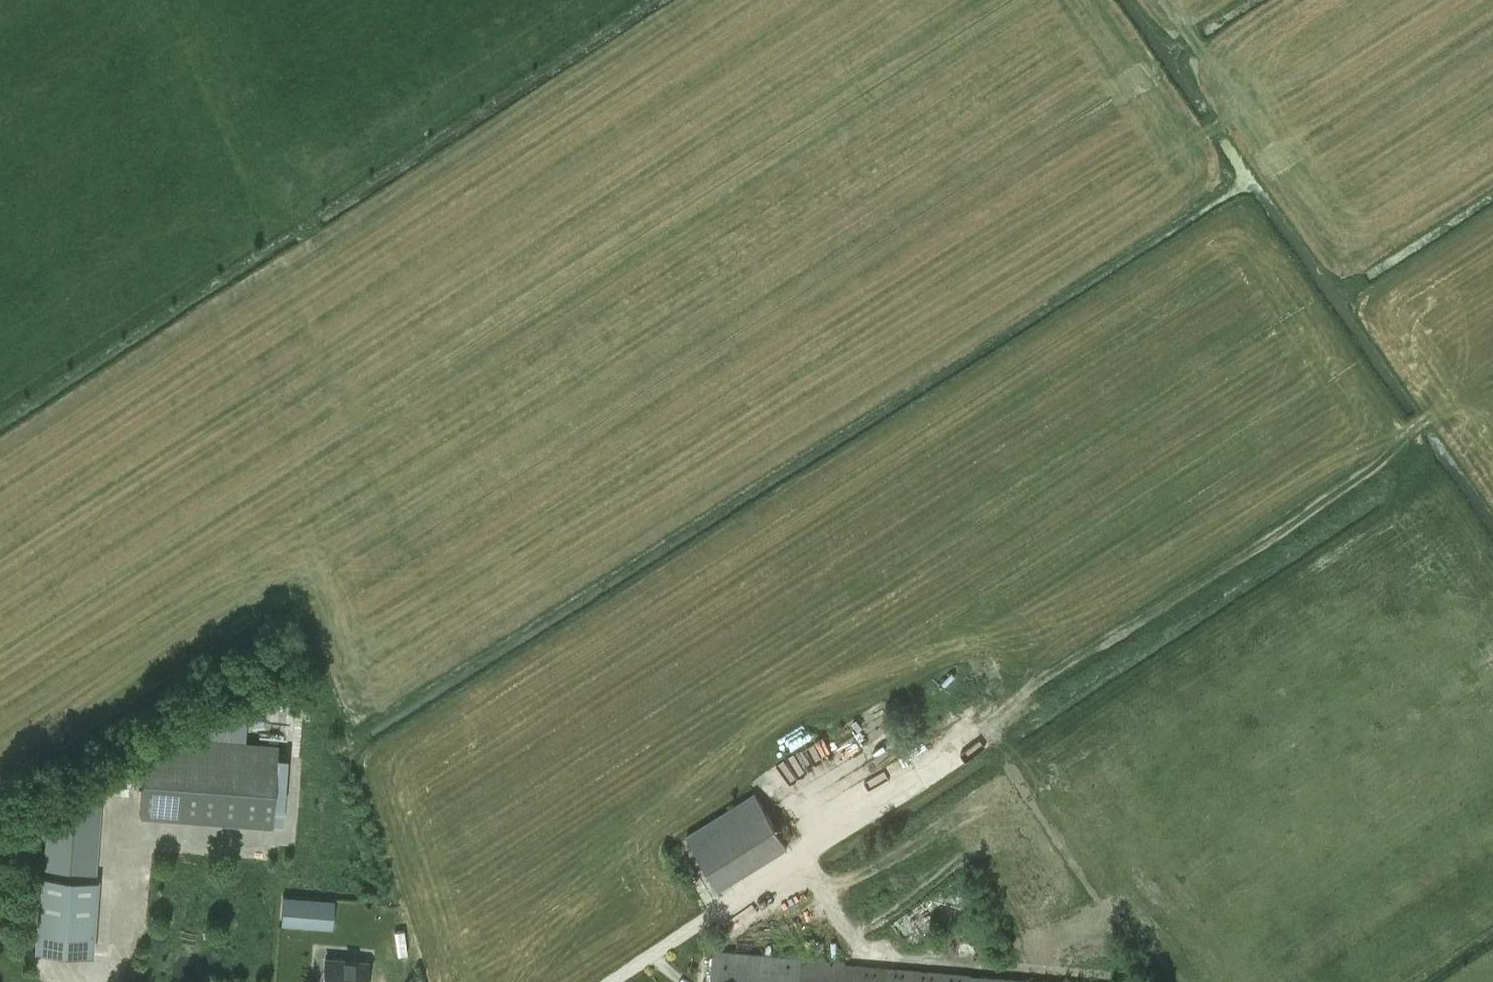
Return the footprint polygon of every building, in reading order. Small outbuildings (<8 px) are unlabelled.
[(140,816),(273,825),(279,743),(146,733),(140,816)] [(49,783),(37,951),(93,955),(104,787),(49,783)] [(755,792),(697,828),(687,834),(721,888),(789,846),(755,792)] [(281,925),(309,926),(311,897),(283,895),(281,925)] [(713,981),(1053,981),(846,964),(846,961),(716,949),(713,981)] [(324,981),(367,981),(368,960),(326,957),(324,981)]
